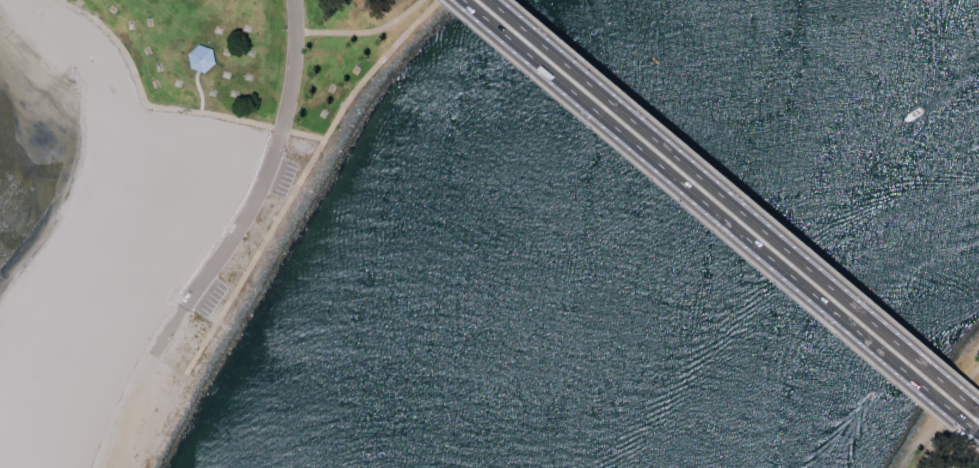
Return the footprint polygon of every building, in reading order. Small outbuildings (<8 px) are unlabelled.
[(190,71),(215,66),(211,44),(186,49),(190,71)]
